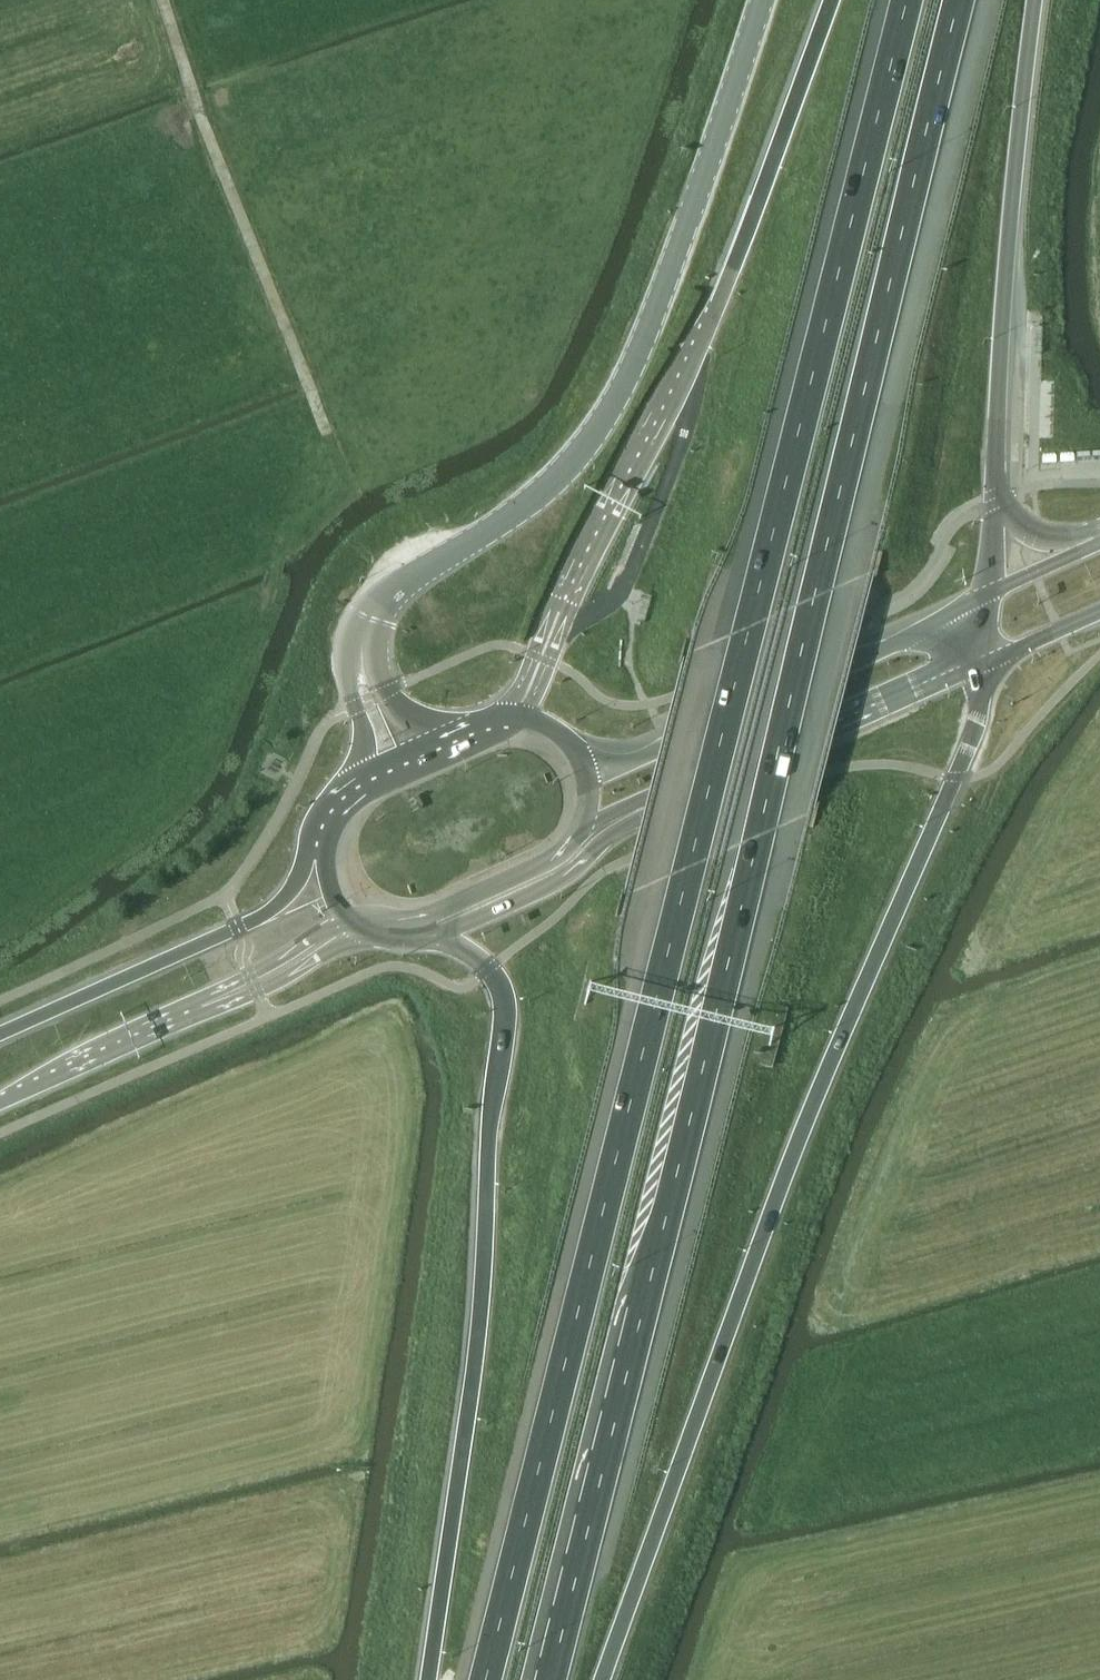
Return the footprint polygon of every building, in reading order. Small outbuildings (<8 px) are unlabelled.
[(1042,328),(1034,327),(1033,355),(1041,355),(1042,328)]
